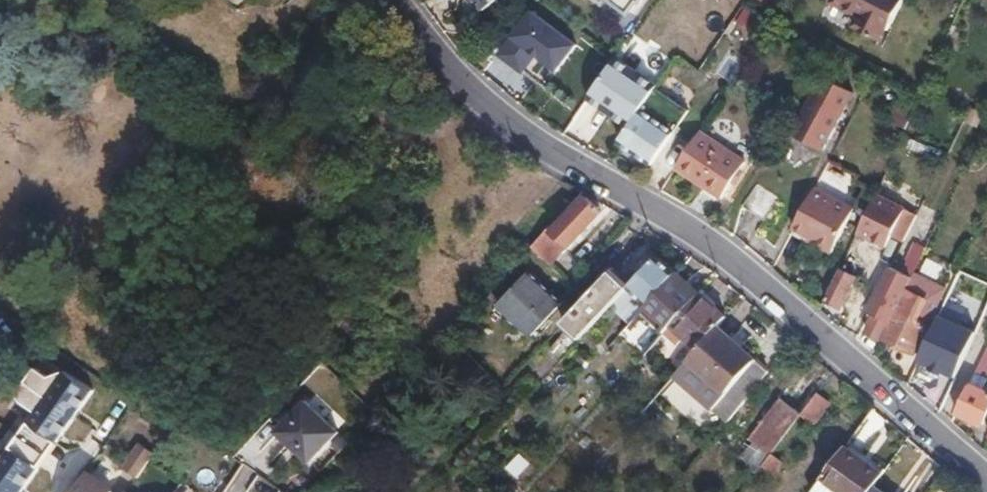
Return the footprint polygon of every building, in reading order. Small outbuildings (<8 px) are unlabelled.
[(238,10),(248,0),(229,0),(238,10)] [(486,10),(499,0),(478,0),(486,10)] [(630,12),(638,1),(640,2),(642,0),(613,0),(630,12)] [(830,2),(858,18),(853,28),(880,41),(886,29),(888,30),(903,0),(830,0),(830,2)] [(534,6),(501,50),(547,84),(580,40),(534,6)] [(826,79),(796,136),(824,151),(853,94),(826,79)] [(657,89),(620,144),(654,166),(690,111),(657,89)] [(701,133),(678,168),(722,198),(745,163),(701,133)] [(903,136),(899,143),(923,152),(926,145),(903,136)] [(760,183),(744,205),(767,221),(782,198),(760,183)] [(816,190),(794,229),(807,236),(815,240),(814,242),(828,250),(830,251),(852,210),(816,190)] [(553,228),(550,226),(532,245),(553,265),(603,210),(584,194),(553,228)] [(876,194),(858,232),(887,245),(892,234),(905,240),(919,213),(898,204),(876,194)] [(815,240),(807,236),(803,244),(825,256),(828,250),(814,242),(815,240)] [(659,253),(630,285),(648,303),(678,271),(659,253)] [(914,254),(902,278),(910,282),(922,258),(914,254)] [(841,268),(826,301),(842,309),(857,276),(841,268)] [(612,270),(565,321),(582,337),(583,336),(591,327),(610,307),(618,297),(630,285),(612,270)] [(530,271),(499,303),(531,333),(561,300),(530,271)] [(648,303),(642,310),(665,331),(700,291),(678,271),(648,303)] [(902,278),(888,271),(869,313),(874,315),(866,332),(882,340),(910,282),(902,278)] [(910,282),(882,340),(914,355),(942,297),(911,281),(910,282)] [(700,291),(665,331),(678,342),(685,335),(698,347),(718,325),(726,315),(700,291)] [(618,297),(610,307),(618,313),(626,304),(618,297)] [(940,315),(920,360),(932,365),(931,368),(943,373),(944,371),(957,376),(977,332),(940,315)] [(698,347),(677,372),(730,419),(770,370),(718,325),(698,347)] [(591,327),(583,336),(598,350),(606,341),(591,327)] [(958,411),(983,423),(986,414),(986,392),(979,388),(986,371),(986,351),(958,411)] [(66,372),(0,467),(0,491),(26,491),(95,392),(66,372)] [(803,411),(803,413),(816,423),(832,401),(819,391),(803,411)] [(782,396),(762,421),(784,437),(803,413),(803,411),(782,396)] [(338,429),(304,399),(276,431),(310,461),(338,429)] [(268,464),(287,445),(277,434),(258,453),(268,464)] [(822,478),(841,491),(870,491),(876,483),(883,473),(846,445),(822,478)] [(148,461),(149,460),(135,450),(118,474),(132,485),(148,461)] [(784,460),(773,452),(763,465),(774,473),(784,460)] [(253,472),(238,465),(225,491),(243,491),(253,472)] [(84,474),(71,491),(108,491),(84,474)] [(182,482),(181,483),(175,491),(194,491),(195,491),(182,482)] [(876,483),(870,491),(888,491),(876,483)]
